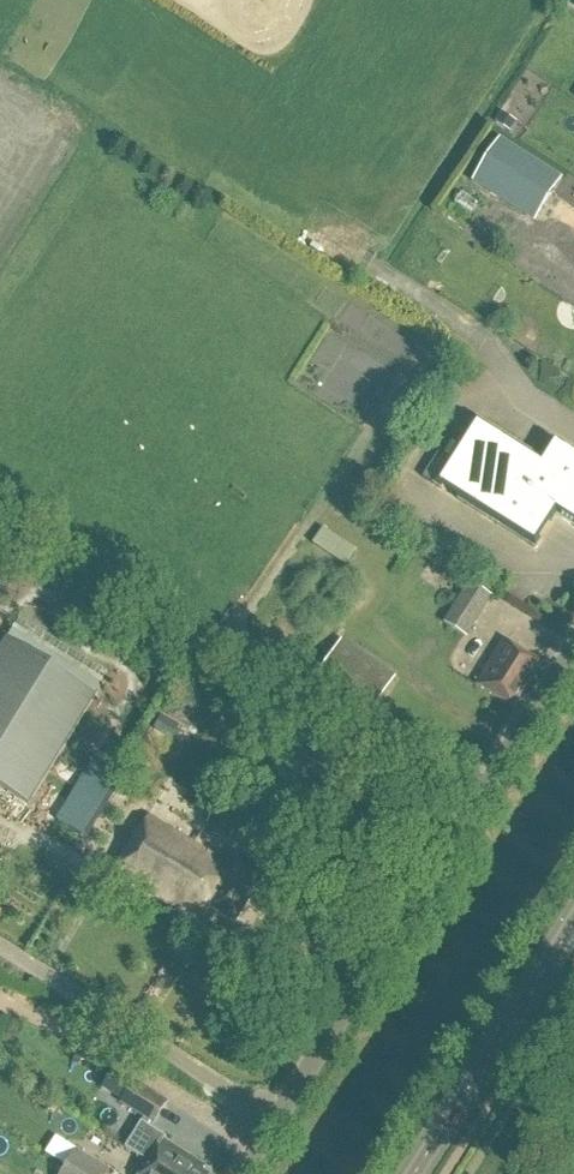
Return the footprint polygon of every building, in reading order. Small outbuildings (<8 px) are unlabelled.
[(515,124),(501,114),(494,125),(508,135),(515,124)] [(499,140),(473,181),(534,220),(559,179),(499,140)] [(560,395),(573,401),(573,364),(560,395)] [(477,418),(434,484),(443,489),(445,485),(461,495),(459,500),(536,549),(541,540),(537,538),(549,520),(553,522),(557,516),(573,527),(573,454),(552,440),(541,458),(477,418)] [(345,567),(355,552),(322,530),(312,546),(345,567)] [(467,640),(492,599),(468,585),(443,626),(467,640)] [(96,695),(5,638),(0,647),(0,789),(27,806),(96,695)] [(321,669),(377,705),(395,678),(340,641),(321,669)] [(513,710),(541,664),(504,641),(475,686),(513,710)] [(114,777),(119,769),(107,761),(101,770),(91,764),(53,822),(84,842),(122,782),(114,777)] [(231,843),(241,827),(216,812),(206,827),(231,843)] [(235,927),(268,874),(239,856),(235,863),(220,853),(216,860),(202,851),(203,849),(149,815),(113,872),(200,927),(210,911),(235,927)] [(148,1162),(168,1173),(206,1173),(202,1172),(205,1167),(162,1140),(164,1136),(148,1127),(164,1101),(112,1068),(98,1091),(142,1119),(124,1147),(148,1162)] [(66,1167),(77,1173),(103,1173),(104,1172),(75,1153),(66,1167)] [(148,1162),(140,1173),(168,1173),(148,1162)]
